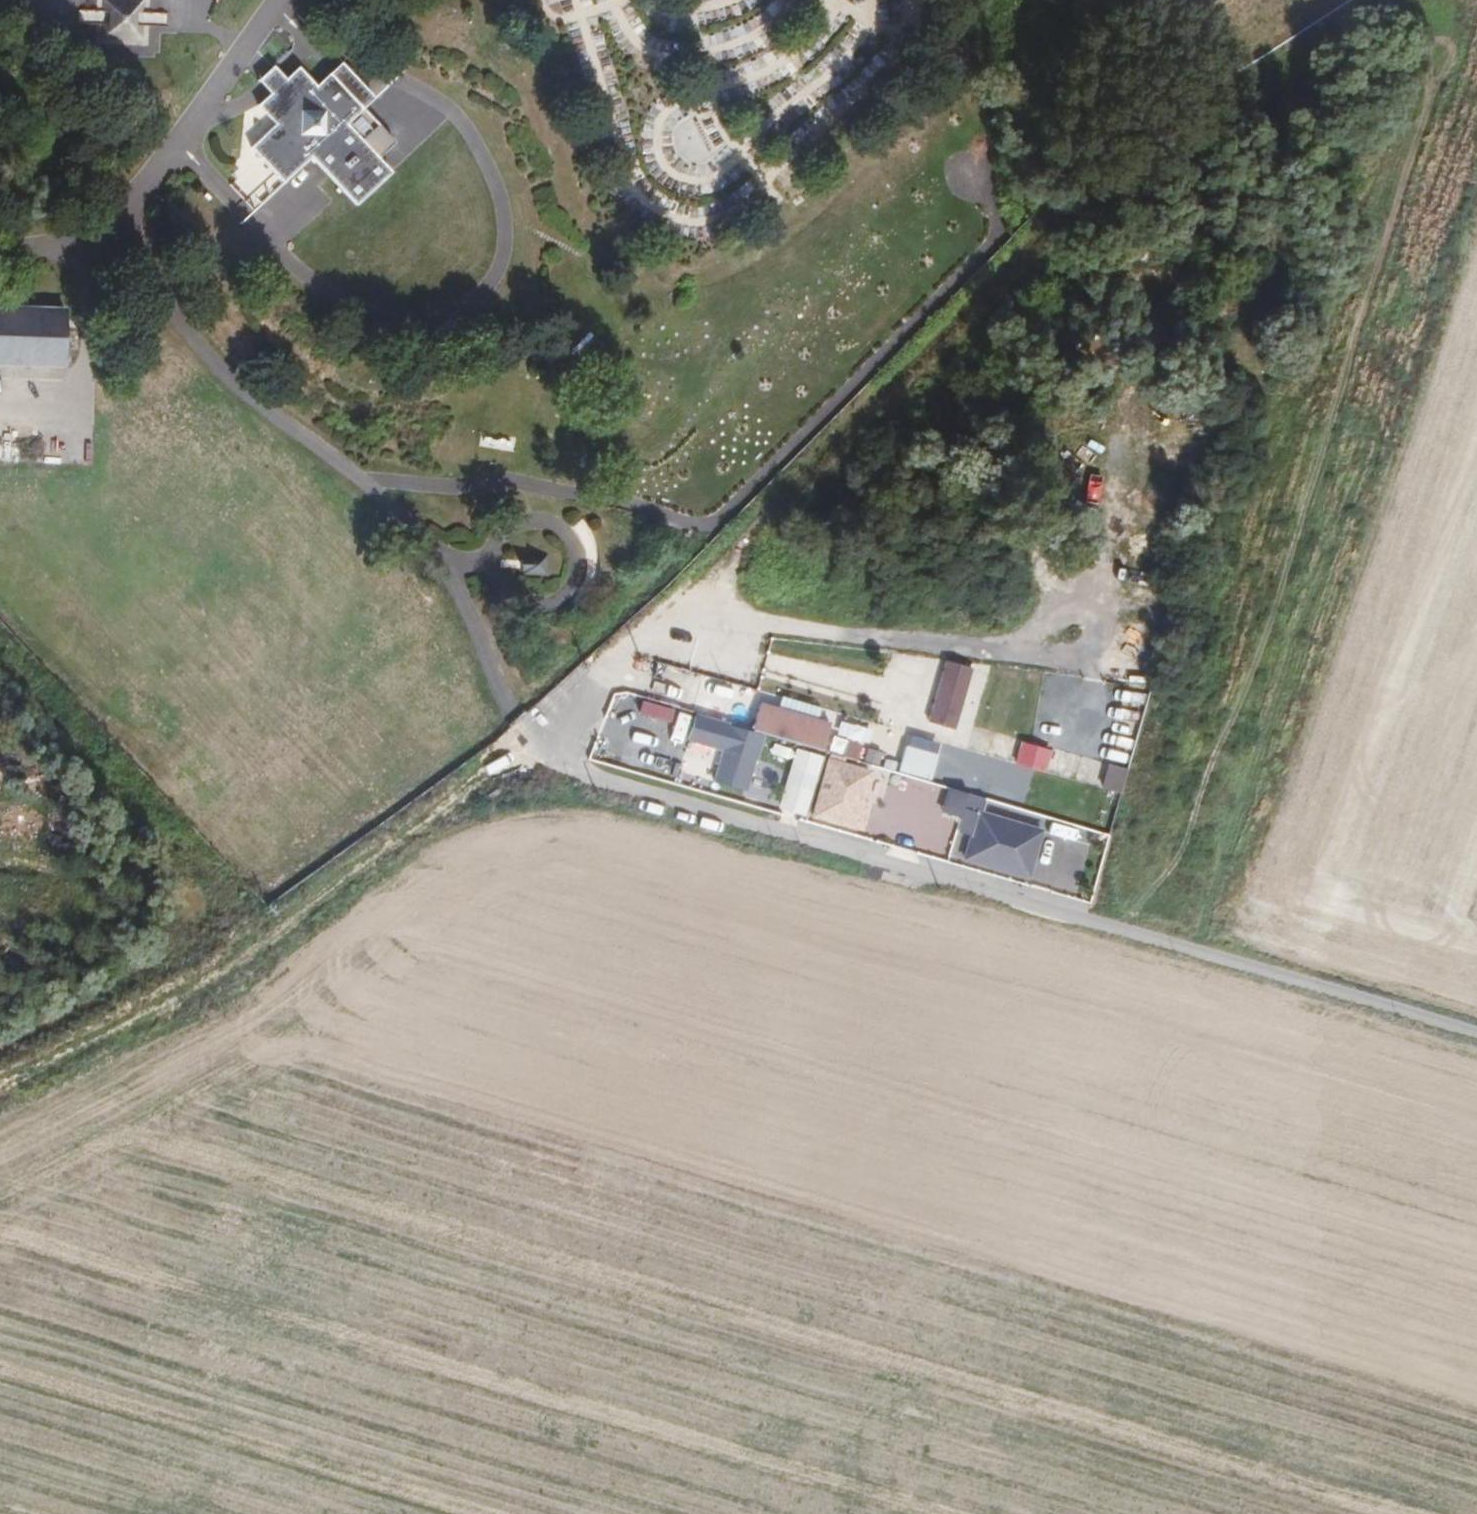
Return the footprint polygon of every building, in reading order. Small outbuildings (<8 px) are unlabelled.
[(101,37),(143,38),(143,0),(101,0),(101,37)] [(278,67),(263,81),(275,93),(263,104),(280,123),(256,145),(286,179),(313,155),(356,203),(395,168),(350,119),(375,97),(343,61),(318,84),(302,66),(289,79),(278,67)] [(0,305),(0,364),(63,367),(65,307),(0,305)] [(544,554),(523,554),(522,573),(544,573),(544,554)] [(986,665),(960,657),(944,707),(969,715),(986,665)] [(754,730),(765,733),(826,749),(833,722),(762,703),(754,730)] [(754,730),(698,714),(691,738),(725,748),(716,781),(748,790),(765,733),(754,730)] [(845,752),(858,757),(862,742),(849,739),(845,752)] [(930,780),(938,751),(906,742),(898,770),(930,780)] [(1018,762),(1042,769),(1047,749),(1024,742),(1018,762)] [(778,808),(806,816),(824,755),(797,747),(778,808)] [(891,769),(830,753),(813,816),(865,829),(873,800),(882,803),(891,769)] [(1002,786),(981,778),(966,818),(986,825),(979,844),(1029,860),(1043,814),(997,800),(1002,786)]
